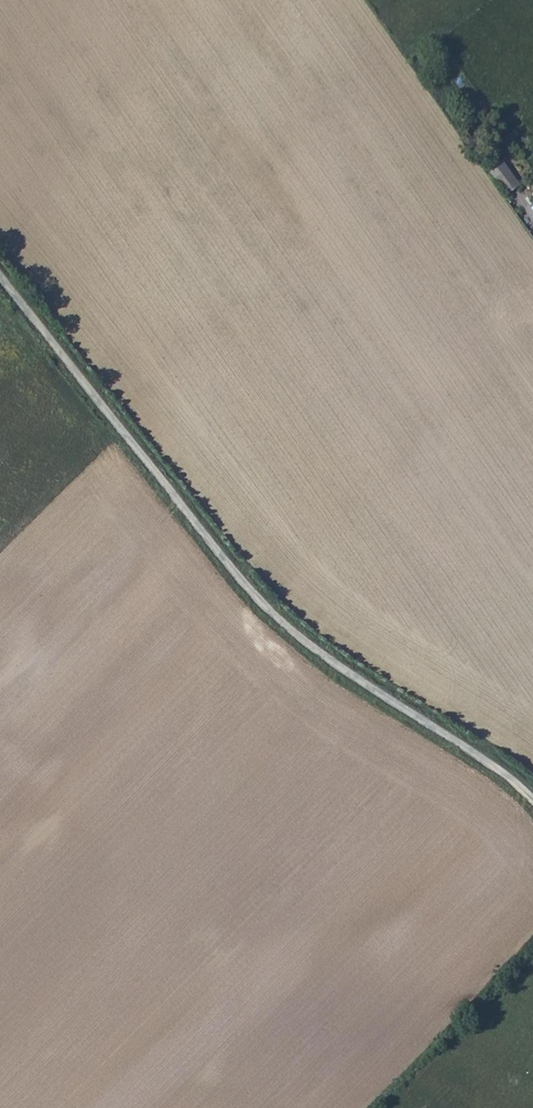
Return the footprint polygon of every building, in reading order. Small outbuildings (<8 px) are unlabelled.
[(496,160),(484,168),(501,193),(513,184),(496,160)]
